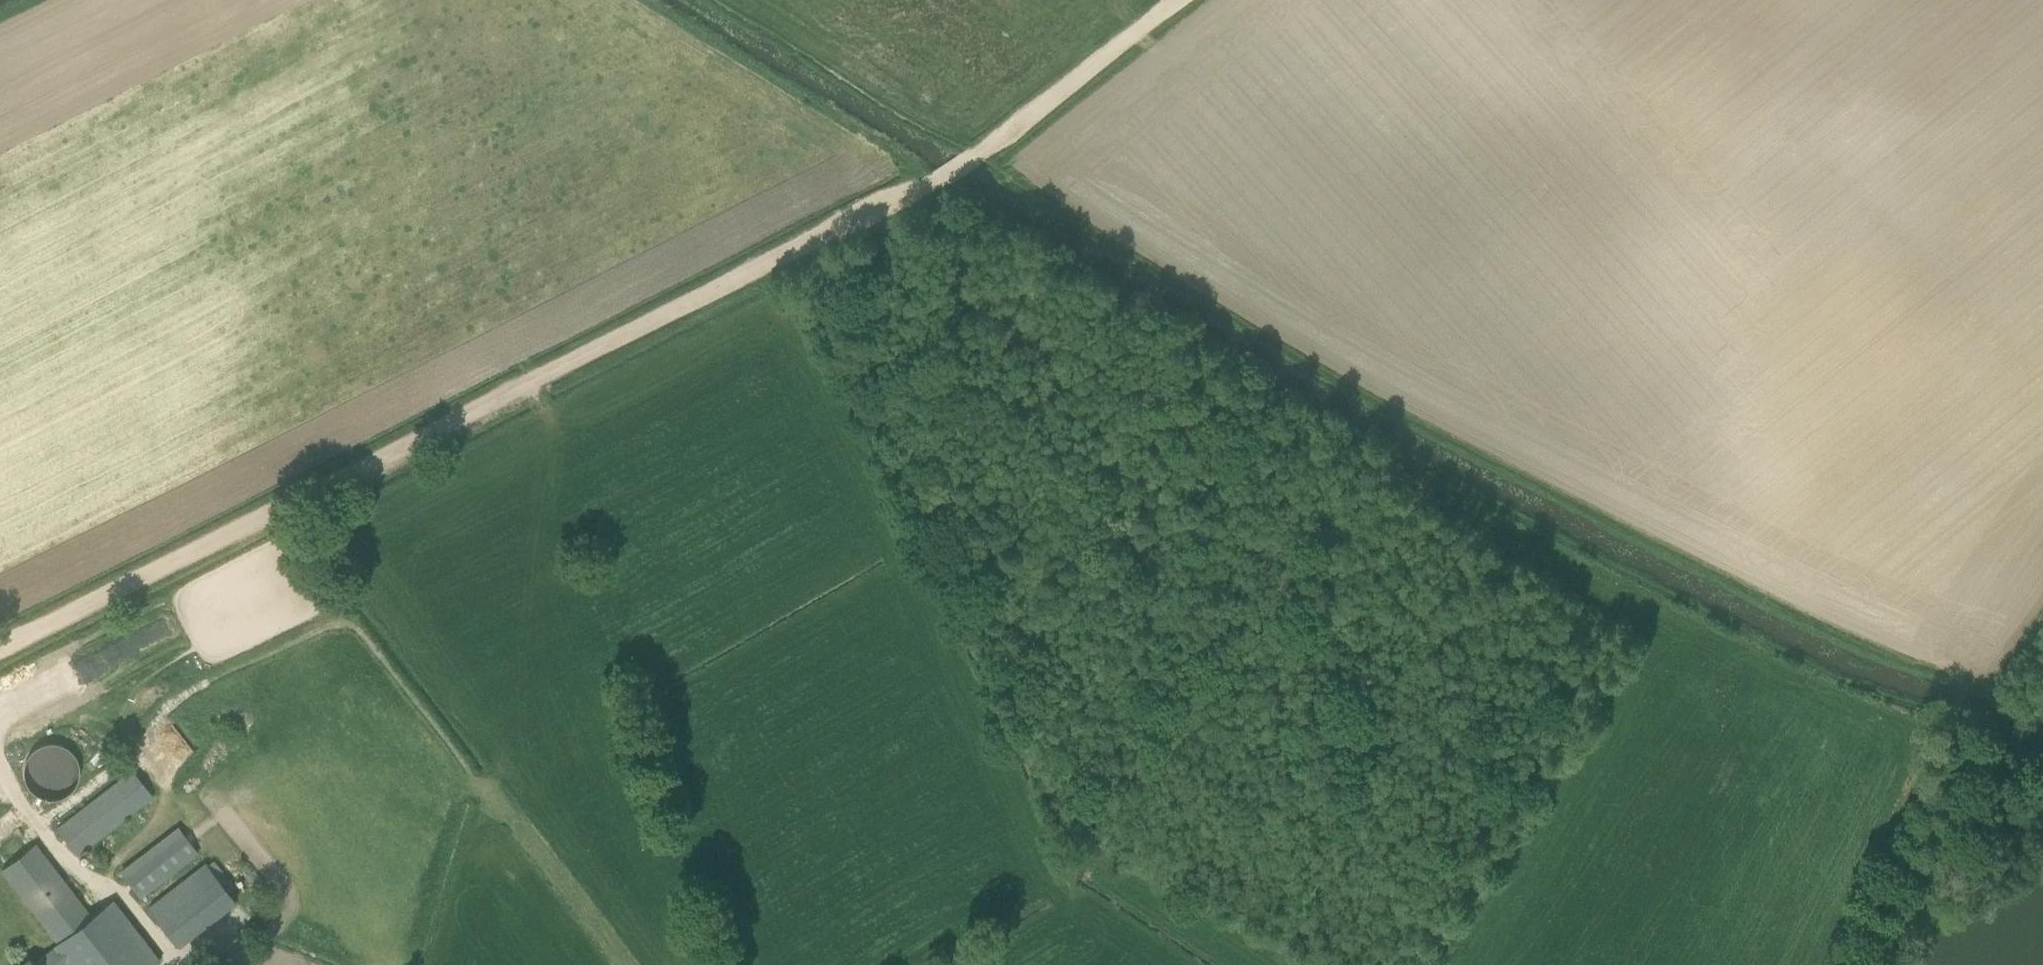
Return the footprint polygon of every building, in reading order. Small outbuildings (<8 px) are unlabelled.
[(62,746),(55,744),(48,744),(41,746),(34,749),(29,754),(25,760),(23,767),(22,774),(24,781),(27,788),(32,793),(38,797),(45,799),(53,800),(60,798),(66,795),(72,790),(76,784),(78,777),(78,769),(77,762),(73,756),(68,750),(62,746)] [(139,787),(142,784),(131,770),(54,829),(75,857),(149,800),(139,787)] [(139,900),(197,855),(168,817),(110,862),(139,900)] [(91,916),(35,844),(1,871),(57,943),(54,946),(54,947),(31,964),(28,959),(21,964),(61,964),(65,962),(67,964),(160,964),(162,964),(111,900),(91,916)] [(212,857),(149,905),(179,945),(242,897),(212,857)]
